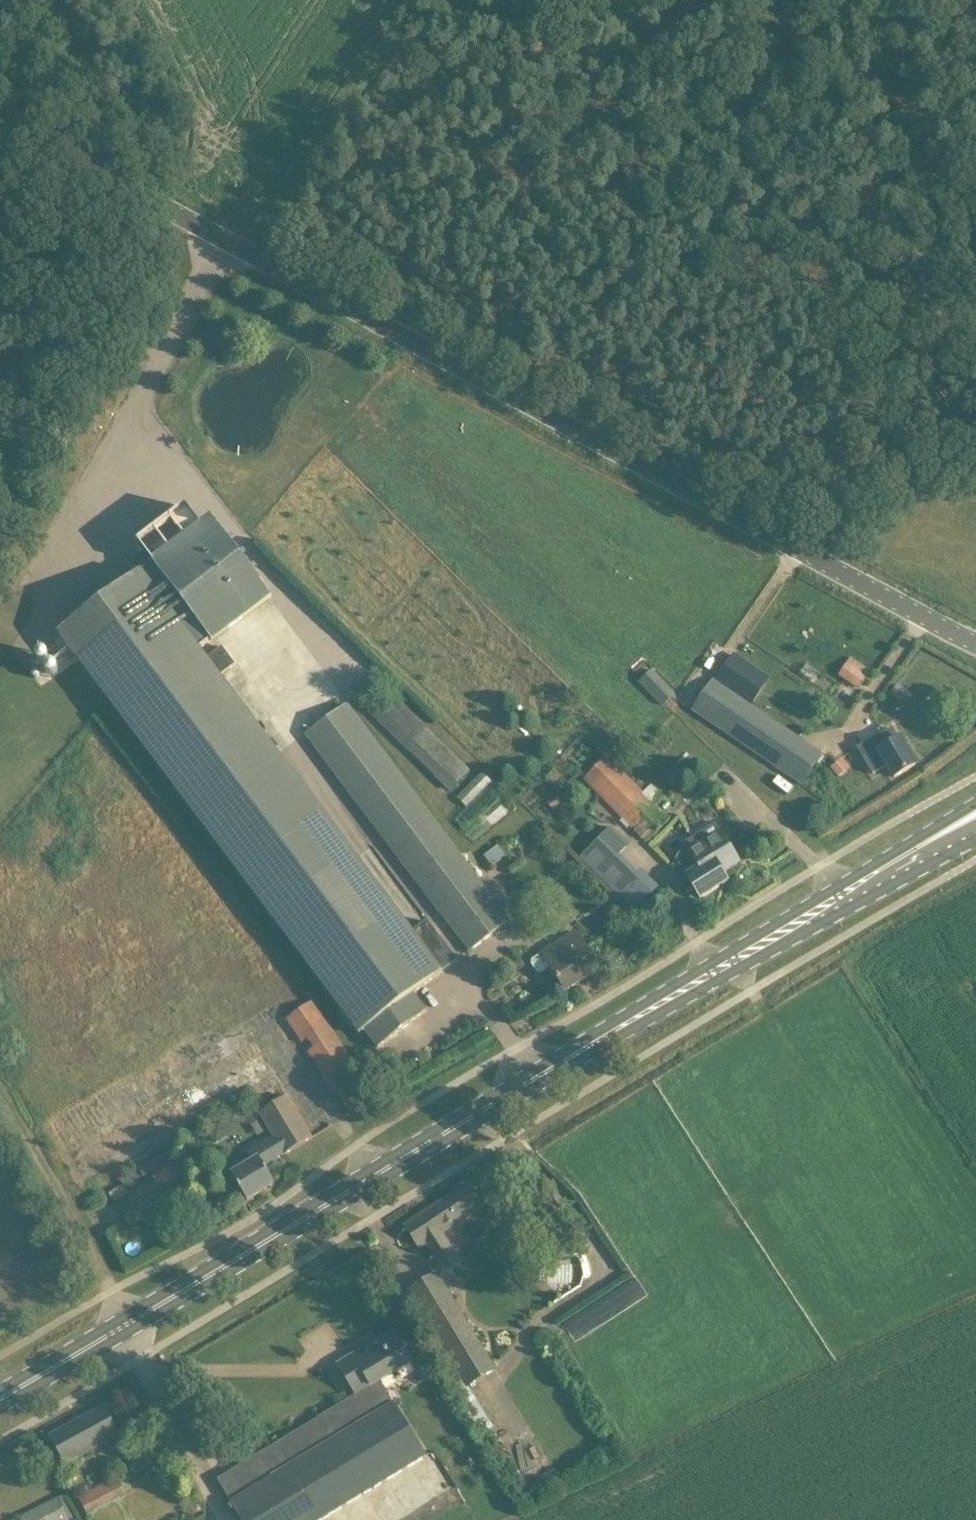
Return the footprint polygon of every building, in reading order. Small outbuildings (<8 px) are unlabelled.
[(61,633),(80,658),(332,993),(330,995),(360,1035),(365,1030),(379,1048),(426,1012),(413,994),(458,961),(428,921),(410,934),(197,652),(271,597),(213,519),(61,633)] [(206,657),(208,659),(220,675),(233,666),(235,664),(222,646),(206,657)] [(749,704),(759,689),(767,694),(774,683),(766,678),(767,677),(735,655),(716,682),(715,681),(694,711),(802,784),(822,754),(749,704)] [(847,663),(839,676),(858,689),(866,676),(847,663)] [(663,706),(665,704),(675,693),(651,669),(639,682),(663,706)] [(308,734),(404,862),(471,951),(510,922),(346,705),(308,734)] [(426,730),(409,747),(452,790),(469,773),(426,730)] [(889,745),(866,759),(874,774),(888,766),(895,778),(916,765),(900,739),(889,745)] [(585,779),(596,789),(618,812),(633,826),(636,830),(647,841),(648,841),(669,820),(655,806),(643,794),(607,757),(585,779)] [(844,773),(837,763),(830,768),(837,777),(844,773)] [(467,805),(490,783),(481,773),(458,796),(467,805)] [(660,887),(641,869),(638,873),(619,854),(627,846),(629,844),(622,837),(611,827),(580,858),(629,906),(635,912),(656,891),(660,887)] [(729,881),(721,869),(738,859),(719,828),(705,837),(702,832),(695,837),(699,845),(693,849),(697,855),(680,865),(687,877),(701,899),(729,881)] [(551,967),(566,990),(566,991),(600,969),(575,930),(531,957),(530,961),(537,972),(541,973),(551,967)] [(313,1048),(308,1051),(334,1092),(339,1089),(353,1113),(376,1099),(367,1086),(314,1001),(287,1019),(302,1042),(306,1039),(313,1048)] [(313,1138),(287,1095),(259,1112),(275,1137),(285,1154),(286,1155),(313,1138)] [(265,1167),(285,1154),(275,1137),(248,1153),(253,1162),(232,1175),(248,1200),(275,1184),(265,1167)] [(160,1165),(155,1158),(154,1158),(147,1163),(151,1170),(152,1170),(160,1165)] [(153,1178),(128,1194),(114,1203),(126,1223),(129,1228),(142,1220),(147,1229),(174,1211),(160,1189),(166,1185),(182,1175),(176,1164),(175,1164),(173,1165),(160,1173),(153,1178)] [(135,1171),(120,1180),(123,1185),(127,1191),(141,1182),(135,1171)] [(457,1258),(452,1250),(441,1233),(483,1205),(469,1184),(406,1226),(419,1246),(426,1241),(444,1267),(446,1270),(449,1271),(453,1271),(456,1269),(458,1266),(458,1262),(457,1258)] [(438,1274),(411,1292),(440,1335),(473,1384),(499,1367),(464,1313),(438,1274)] [(243,1519),(323,1519),(427,1456),(394,1403),(381,1381),(411,1363),(423,1383),(437,1375),(424,1354),(412,1361),(394,1331),(378,1341),(338,1365),(352,1388),(356,1395),(255,1456),(218,1479),(243,1519)] [(554,1341),(544,1347),(553,1361),(563,1355),(554,1341)] [(121,1435),(115,1425),(105,1408),(51,1437),(66,1465),(121,1435)] [(117,1477),(80,1497),(88,1514),(125,1494),(117,1477)] [(76,1518),(65,1496),(19,1519),(72,1519),(76,1518)]
